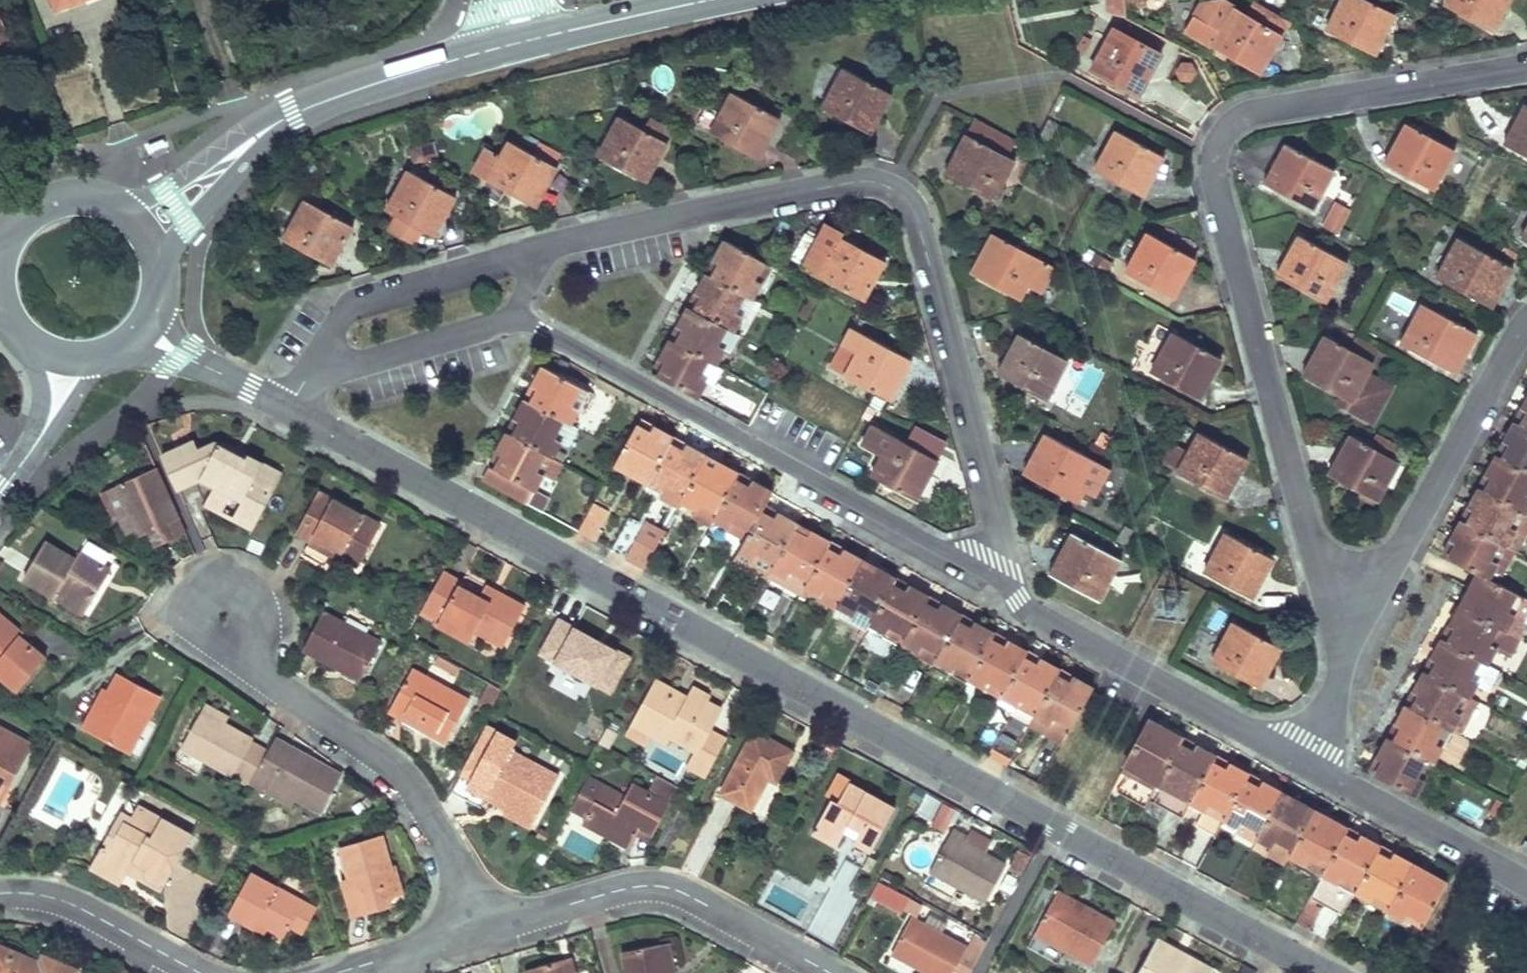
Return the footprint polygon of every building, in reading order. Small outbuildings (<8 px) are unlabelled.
[(57,8),(80,0),(53,0),(57,8)] [(1109,10),(1122,9),(1121,0),(1108,0),(1109,10)] [(1234,6),(1211,45),(1252,69),(1262,54),(1269,57),(1290,21),(1256,0),(1247,14),(1234,6)] [(1325,29),(1368,50),(1376,33),(1382,37),(1395,13),(1368,0),(1340,0),(1325,29)] [(1444,5),(1486,28),(1495,12),(1500,15),(1509,0),(1447,0),(1444,5)] [(1495,12),(1486,28),(1492,31),(1500,15),(1495,12)] [(0,27),(0,38),(8,35),(5,26),(0,27)] [(1113,27),(1091,67),(1135,90),(1142,75),(1148,77),(1161,54),(1113,27)] [(1376,33),(1368,50),(1374,53),(1382,37),(1376,33)] [(1262,54),(1252,69),(1258,73),(1269,57),(1262,54)] [(1182,62),(1174,78),(1191,87),(1200,71),(1182,62)] [(844,67),(822,106),(864,129),(873,114),(879,117),(892,93),(844,67)] [(1142,75),(1135,90),(1140,93),(1148,77),(1142,75)] [(733,91),(711,131),(754,154),(763,139),(768,142),(780,118),(733,91)] [(1511,127),(1517,130),(1509,146),(1526,156),(1526,105),(1525,103),(1511,127)] [(873,114),(864,129),(871,133),(879,117),(873,114)] [(620,115),(598,155),(639,179),(649,162),(654,165),(667,141),(620,115)] [(974,119),(954,156),(960,158),(951,176),(995,199),(1003,183),(998,180),(1012,157),(1002,151),(1009,138),(974,119)] [(1405,123),(1393,146),(1398,149),(1388,165),(1432,190),(1441,174),(1436,171),(1450,148),(1405,123)] [(1511,127),(1502,142),(1509,146),(1517,130),(1511,127)] [(1165,156),(1116,129),(1094,169),(1096,170),(1114,180),(1136,192),(1145,176),(1151,180),(1165,156)] [(763,139),(754,154),(760,158),(768,142),(763,139)] [(501,154),(487,179),(529,203),(539,187),(545,190),(557,167),(509,140),(501,154)] [(431,141),(420,145),(425,160),(437,155),(431,141)] [(1285,143),(1273,167),(1278,169),(1269,185),(1312,211),(1322,194),(1317,191),(1329,168),(1285,143)] [(486,146),(472,171),(487,179),(501,154),(486,146)] [(1393,146),(1384,162),(1388,165),(1398,149),(1393,146)] [(1450,148),(1436,171),(1441,174),(1454,150),(1450,148)] [(954,156),(945,173),(951,176),(960,158),(954,156)] [(1012,157),(998,180),(1003,183),(1016,159),(1012,157)] [(649,162),(639,179),(645,182),(654,165),(649,162)] [(1273,167),(1264,182),(1269,185),(1278,169),(1273,167)] [(1329,168),(1317,191),(1322,194),(1335,170),(1329,168)] [(455,195),(407,169),(386,208),(396,215),(388,230),(413,244),(422,228),(428,232),(437,217),(442,219),(455,195)] [(1090,181),(1108,192),(1114,180),(1096,170),(1090,181)] [(1145,176),(1136,192),(1143,196),(1151,180),(1145,176)] [(539,187),(529,203),(536,206),(545,190),(539,187)] [(306,198),(284,238),(325,261),(335,245),(341,249),(353,224),(306,198)] [(1335,203),(1324,224),(1340,232),(1351,211),(1335,203)] [(437,217),(428,232),(434,235),(442,219),(437,217)] [(826,222),(824,227),(842,236),(844,232),(826,222)] [(824,227),(802,266),(864,300),(886,260),(842,236),(824,227)] [(992,232),(980,256),(985,258),(976,274),(1020,299),(1029,282),(1042,289),(1054,266),(992,232)] [(1147,232),(1125,272),(1168,295),(1176,279),(1183,283),(1196,259),(1147,232)] [(1298,235),(1285,259),(1290,262),(1281,277),(1325,302),(1334,286),(1329,283),(1342,259),(1298,235)] [(1458,238),(1436,277),(1485,305),(1494,288),(1500,292),(1513,268),(1458,238)] [(720,262),(712,276),(744,294),(752,299),(760,282),(753,278),(762,261),(725,239),(714,259),(720,262)] [(335,245),(325,261),(331,265),(341,249),(335,245)] [(980,256),(970,272),(976,274),(985,258),(980,256)] [(714,259),(706,273),(712,276),(720,262),(714,259)] [(1285,259),(1276,274),(1281,277),(1290,262),(1285,259)] [(1342,259),(1329,283),(1334,286),(1347,262),(1342,259)] [(762,261),(753,278),(760,282),(770,265),(762,261)] [(702,295),(694,309),(726,327),(733,331),(742,316),(734,312),(744,294),(712,276),(706,273),(696,292),(702,295)] [(1176,279),(1168,295),(1175,298),(1183,283),(1176,279)] [(1494,288),(1485,305),(1491,308),(1500,292),(1494,288)] [(696,292),(688,306),(694,309),(702,295),(696,292)] [(744,294),(734,312),(742,316),(752,299),(744,294)] [(1422,303),(1399,343),(1448,370),(1457,354),(1463,357),(1476,334),(1422,303)] [(684,328),(677,342),(708,359),(715,363),(724,348),(717,343),(726,327),(694,309),(688,306),(678,325),(684,328)] [(678,325),(670,339),(677,342),(684,328),(678,325)] [(852,327),(830,367),(890,399),(903,376),(897,373),(906,356),(852,327)] [(1173,332),(1152,372),(1194,396),(1203,379),(1208,382),(1222,358),(1173,332)] [(1019,333),(1006,356),(1011,359),(1002,375),(1047,399),(1056,383),(1051,380),(1064,358),(1019,333)] [(1325,335),(1311,360),(1316,362),(1307,378),(1351,401),(1360,386),(1355,384),(1368,359),(1370,361),(1376,348),(1355,336),(1349,349),(1325,335)] [(667,360),(658,376),(696,396),(706,381),(698,377),(708,359),(677,342),(670,339),(660,357),(667,360)] [(1457,354),(1448,370),(1455,373),(1463,357),(1457,354)] [(906,356),(897,373),(903,376),(912,360),(906,356)] [(1006,356),(997,373),(1002,375),(1011,359),(1006,356)] [(660,357),(652,372),(658,376),(667,360),(660,357)] [(1064,358),(1051,380),(1056,383),(1069,391),(1081,368),(1068,361),(1068,360),(1064,358)] [(1368,359),(1355,384),(1360,386),(1373,362),(1370,361),(1368,359)] [(1311,360),(1302,375),(1307,378),(1316,362),(1311,360)] [(538,388),(530,402),(563,421),(570,424),(579,409),(572,405),(581,385),(544,365),(532,385),(538,388)] [(711,396),(749,417),(762,392),(724,372),(711,396)] [(1203,379),(1194,396),(1200,399),(1208,382),(1203,379)] [(532,385),(524,399),(530,402),(538,388),(532,385)] [(581,385),(572,405),(579,409),(589,390),(581,385)] [(524,399),(515,419),(520,422),(513,435),(552,457),(561,441),(553,437),(563,421),(530,402),(524,399)] [(1514,422),(1520,425),(1526,412),(1526,410),(1521,407),(1514,422)] [(640,418),(636,425),(651,432),(655,426),(640,418)] [(515,419),(507,432),(513,435),(520,422),(515,419)] [(1503,440),(1510,444),(1502,458),(1526,471),(1526,429),(1520,425),(1514,422),(1503,440)] [(873,424),(861,442),(882,454),(871,474),(916,499),(938,459),(873,424)] [(636,425),(615,463),(630,472),(630,474),(648,484),(648,482),(670,443),(674,436),(655,426),(651,432),(636,425)] [(489,464),(481,479),(526,503),(534,490),(542,474),(552,479),(562,462),(552,457),(513,435),(507,432),(497,452),(502,455),(495,467),(489,464)] [(1045,432),(1031,456),(1037,459),(1028,475),(1071,499),(1080,484),(1093,491),(1107,466),(1045,432)] [(1179,469),(1178,472),(1220,495),(1229,480),(1235,483),(1248,458),(1200,432),(1190,451),(1179,469)] [(1350,435),(1337,458),(1342,461),(1333,477),(1377,501),(1387,485),(1381,483),(1394,459),(1392,458),(1400,446),(1377,434),(1371,447),(1350,435)] [(674,436),(670,443),(683,451),(687,444),(674,436)] [(194,440),(161,455),(177,488),(195,481),(202,477),(215,483),(212,490),(208,498),(225,507),(232,492),(244,498),(237,512),(256,523),(271,495),(269,489),(275,486),(283,472),(248,454),(246,459),(215,443),(199,450),(194,440)] [(221,440),(215,443),(246,459),(248,454),(221,440)] [(1503,440),(1496,454),(1502,458),(1510,444),(1503,440)] [(706,454),(687,444),(683,451),(670,443),(648,482),(663,490),(660,495),(678,506),(681,500),(703,461),(706,454)] [(1174,443),(1164,461),(1179,469),(1190,451),(1174,443)] [(497,452),(489,464),(495,467),(502,455),(497,452)] [(706,454),(703,461),(716,469),(720,462),(706,454)] [(1486,473),(1492,476),(1484,491),(1516,508),(1523,512),(1526,505),(1526,493),(1525,492),(1526,488),(1526,471),(1502,458),(1496,454),(1486,473)] [(1031,456),(1022,471),(1028,475),(1037,459),(1031,456)] [(1337,458),(1328,474),(1333,477),(1342,461),(1337,458)] [(1394,459),(1381,483),(1387,485),(1399,462),(1394,459)] [(703,461),(681,500),(696,508),(692,515),(710,525),(713,519),(735,479),(739,473),(720,462),(716,469),(703,461)] [(156,466),(116,485),(128,514),(134,511),(144,534),(151,530),(157,545),(185,532),(156,466)] [(739,473),(735,479),(750,487),(754,480),(739,473)] [(1486,473),(1478,487),(1484,491),(1492,476),(1486,473)] [(202,477),(195,481),(212,490),(215,483),(202,477)] [(735,479),(713,519),(729,526),(727,531),(745,541),(761,511),(764,504),(771,492),(772,490),(754,480),(750,487),(735,479)] [(1229,480),(1220,495),(1226,499),(1235,483),(1229,480)] [(1475,509),(1466,524),(1505,545),(1514,529),(1507,525),(1516,508),(1484,491),(1478,487),(1468,505),(1475,509)] [(534,490),(526,503),(536,509),(543,495),(534,490)] [(319,491),(297,531),(311,538),(313,539),(315,534),(343,549),(340,553),(342,555),(359,564),(381,525),(319,491)] [(208,498),(205,502),(254,527),(256,523),(237,512),(244,498),(232,492),(225,507),(208,498)] [(593,503),(577,531),(592,539),(608,512),(593,503)] [(764,504),(761,511),(775,519),(779,513),(764,504)] [(1468,505),(1460,520),(1466,524),(1475,509),(1468,505)] [(1505,545),(1513,549),(1526,521),(1526,514),(1523,512),(1516,508),(1507,525),(1514,529),(1505,545)] [(134,511),(128,514),(138,536),(144,534),(134,511)] [(745,541),(740,550),(755,558),(759,552),(776,561),(794,529),(797,523),(779,513),(775,519),(761,511),(745,541)] [(647,520),(624,557),(643,567),(664,530),(647,520)] [(1456,542),(1449,557),(1459,562),(1463,565),(1477,572),(1494,581),(1513,549),(1505,545),(1466,524),(1460,520),(1450,538),(1456,542)] [(797,523),(794,529),(808,537),(811,531),(797,523)] [(776,561),(772,568),(787,577),(785,582),(788,583),(784,590),(796,597),(800,590),(803,591),(805,587),(827,548),(830,541),(811,531),(808,537),(794,529),(776,561)] [(1226,531),(1204,571),(1247,595),(1255,579),(1261,582),(1275,558),(1226,531)] [(1072,533),(1058,557),(1063,560),(1055,576),(1099,600),(1107,584),(1103,581),(1116,557),(1072,533)] [(309,542),(339,558),(342,555),(340,553),(343,549),(315,534),(313,539),(311,539),(309,542)] [(1450,538),(1442,553),(1449,557),(1456,542),(1450,538)] [(830,541),(827,548),(840,555),(845,549),(830,541)] [(44,542),(23,577),(54,596),(59,589),(89,606),(111,570),(80,551),(75,559),(44,542)] [(827,548),(805,587),(820,596),(823,589),(841,598),(859,566),(863,559),(845,549),(840,555),(827,548)] [(740,550),(736,556),(768,575),(772,568),(776,561),(759,552),(755,558),(740,550)] [(1058,557),(1050,573),(1055,576),(1063,560),(1058,557)] [(1116,557),(1103,581),(1107,584),(1121,560),(1116,557)] [(863,559),(859,566),(873,574),(877,567),(863,559)] [(841,598),(838,605),(853,613),(850,621),(866,629),(870,623),(893,584),(896,578),(877,567),(873,574),(859,566),(841,598)] [(772,568),(768,575),(784,584),(785,582),(787,577),(772,568)] [(438,579),(421,609),(440,620),(444,613),(475,630),(503,645),(525,606),(496,590),(495,592),(490,601),(482,596),(460,584),(462,580),(443,570),(438,579)] [(1473,595),(1465,609),(1497,627),(1504,631),(1512,616),(1505,611),(1515,593),(1494,581),(1477,572),(1466,591),(1473,595)] [(896,578),(893,584),(906,592),(909,586),(896,578)] [(1255,579),(1247,595),(1252,598),(1261,582),(1255,579)] [(893,584),(870,623),(886,632),(890,625),(907,634),(925,602),(928,596),(909,586),(906,592),(893,584)] [(482,596),(490,601),(495,592),(486,588),(482,596)] [(59,589),(54,596),(84,614),(89,606),(59,589)] [(820,596),(818,599),(836,609),(838,605),(841,598),(823,589),(820,596)] [(1466,591),(1459,606),(1465,609),(1473,595),(1466,591)] [(1515,593),(1505,611),(1512,616),(1521,621),(1526,611),(1526,599),(1515,593)] [(928,596),(925,602),(939,611),(942,604),(928,596)] [(907,634),(903,642),(919,651),(923,643),(940,652),(958,621),(961,615),(942,604),(939,611),(925,602),(907,634)] [(836,609),(834,612),(850,621),(853,613),(838,605),(836,609)] [(1459,606),(1448,624),(1455,627),(1447,642),(1479,659),(1487,663),(1496,648),(1509,656),(1518,638),(1504,631),(1497,627),(1465,609),(1459,606)] [(325,610),(304,648),(337,666),(339,661),(363,674),(382,642),(325,610)] [(444,613),(440,620),(471,637),(475,630),(444,613)] [(961,615),(958,621),(972,628),(976,622),(962,614),(961,615)] [(17,690),(45,657),(19,636),(22,633),(0,615),(0,676),(17,690)] [(617,656),(573,632),(576,628),(559,619),(542,651),(558,660),(554,668),(598,691),(599,689),(615,698),(636,660),(620,651),(617,656)] [(940,652),(935,660),(952,670),(956,661),(973,671),(990,640),(994,633),(976,622),(972,628),(958,621),(940,652)] [(1232,621),(1212,661),(1253,684),(1262,668),(1268,671),(1281,647),(1232,621)] [(1448,624),(1441,638),(1447,642),(1455,627),(1448,624)] [(890,625),(886,632),(903,642),(907,634),(890,625)] [(994,633),(990,640),(1004,647),(1008,641),(994,633)] [(1441,638),(1430,657),(1437,661),(1429,675),(1461,692),(1469,696),(1477,681),(1469,676),(1479,659),(1447,642),(1441,638)] [(973,671),(968,679),(984,687),(989,680),(1006,689),(1023,657),(1027,650),(1008,641),(1004,647),(990,640),(973,671)] [(919,651),(917,653),(933,663),(935,660),(940,652),(923,643),(919,651)] [(1027,650),(1023,657),(1037,665),(1040,659),(1027,650)] [(1006,689),(1001,697),(1017,705),(1022,697),(1039,706),(1056,675),(1060,669),(1040,659),(1037,665),(1023,657),(1006,689)] [(1430,657),(1422,671),(1429,675),(1437,661),(1430,657)] [(1479,659),(1469,676),(1477,681),(1487,663),(1479,659)] [(446,685),(456,671),(439,660),(429,674),(446,685)] [(339,661),(337,666),(360,679),(363,674),(339,661)] [(956,661),(952,670),(968,679),(973,671),(956,661)] [(1262,668),(1253,684),(1259,687),(1268,671),(1262,668)] [(469,701),(412,669),(389,711),(402,718),(405,713),(425,725),(422,729),(445,741),(469,701)] [(1060,669),(1056,675),(1070,683),(1074,677),(1060,669)] [(1422,671),(1412,690),(1419,694),(1412,708),(1443,725),(1451,729),(1460,714),(1452,709),(1461,692),(1429,675),(1422,671)] [(90,711),(82,726),(125,750),(141,721),(146,724),(161,695),(119,672),(109,690),(95,714),(90,711)] [(1039,706),(1034,715),(1050,723),(1054,715),(1071,725),(1082,705),(1092,688),(1074,677),(1070,683),(1056,675),(1039,706)] [(989,680),(984,687),(1001,697),(1006,689),(989,680)] [(684,704),(671,698),(675,690),(666,685),(652,688),(637,716),(654,725),(649,734),(665,743),(670,736),(697,751),(688,765),(706,775),(723,744),(722,744),(724,743),(727,738),(710,729),(722,707),(707,699),(709,694),(694,687),(688,697),(684,704)] [(103,686),(90,711),(95,714),(109,690),(103,686)] [(675,690),(671,698),(684,704),(688,697),(675,690)] [(1412,690),(1405,704),(1412,708),(1419,694),(1412,690)] [(1461,692),(1452,709),(1460,714),(1469,696),(1461,692)] [(1022,697),(1017,705),(1034,715),(1039,706),(1022,697)] [(206,703),(201,710),(225,722),(228,715),(206,703)] [(1405,704),(1394,723),(1400,726),(1392,740),(1426,758),(1432,763),(1441,746),(1434,742),(1443,725),(1412,708),(1405,704)] [(201,710),(181,747),(248,784),(251,781),(268,750),(251,741),(253,737),(225,722),(201,710)] [(425,725),(405,713),(402,718),(401,721),(420,732),(422,729),(425,725)] [(386,715),(380,732),(401,747),(401,721),(389,714),(386,715)] [(1054,715),(1050,723),(1067,733),(1071,725),(1054,715)] [(637,716),(631,725),(649,734),(654,725),(637,716)] [(1149,719),(1146,726),(1160,733),(1164,727),(1149,719)] [(141,721),(125,750),(131,753),(146,724),(141,721)] [(1394,723),(1386,737),(1392,740),(1400,726),(1394,723)] [(1139,737),(1124,765),(1140,773),(1144,765),(1162,776),(1179,743),(1182,737),(1164,727),(1160,733),(1146,726),(1139,737)] [(1,801),(32,744),(0,727),(0,800),(1,801)] [(754,730),(721,792),(751,809),(767,777),(775,781),(792,751),(754,730)] [(491,733),(487,741),(495,746),(500,738),(491,733)] [(268,750),(251,781),(266,790),(270,783),(296,796),(321,810),(342,773),(275,737),(268,750)] [(1182,737),(1179,743),(1194,751),(1198,745),(1182,737)] [(1383,758),(1375,774),(1413,795),(1423,780),(1416,776),(1426,758),(1392,740),(1386,737),(1377,755),(1383,758)] [(495,746),(486,761),(500,769),(487,792),(508,804),(505,809),(533,823),(559,776),(511,750),(514,745),(500,738),(495,746)] [(495,746),(487,741),(454,797),(468,805),(473,796),(478,787),(487,792),(500,769),(486,761),(495,746)] [(1162,776),(1158,783),(1162,785),(1152,801),(1168,810),(1182,817),(1191,801),(1212,762),(1216,755),(1198,745),(1194,751),(1179,743),(1162,776)] [(1216,755),(1212,762),(1227,769),(1230,763),(1216,755)] [(1377,755),(1369,770),(1375,774),(1383,758),(1377,755)] [(1426,758),(1416,776),(1423,780),(1428,782),(1438,765),(1432,763),(1426,758)] [(1212,762),(1191,801),(1205,809),(1196,824),(1214,835),(1223,819),(1245,779),(1248,773),(1230,763),(1227,769),(1212,762)] [(1248,773),(1245,779),(1259,787),(1264,780),(1248,773)] [(841,778),(831,799),(837,802),(849,783),(841,778)] [(1245,779),(1223,819),(1236,826),(1234,829),(1250,837),(1248,840),(1233,832),(1208,876),(1228,887),(1256,839),(1257,837),(1278,797),(1282,791),(1264,780),(1259,787),(1245,779)] [(270,783),(266,790),(292,804),(296,796),(270,783)] [(831,799),(813,832),(836,845),(844,831),(849,822),(861,828),(856,837),(854,841),(871,850),(895,808),(849,783),(837,802),(831,799)] [(595,800),(582,822),(629,848),(636,834),(640,826),(653,833),(669,804),(632,784),(616,812),(595,800)] [(473,796),(503,813),(505,809),(484,797),(487,792),(478,787),(473,796)] [(1282,791),(1278,797),(1291,805),(1296,798),(1282,791)] [(487,792),(484,797),(505,809),(508,804),(487,792)] [(1256,839),(1228,887),(1248,899),(1274,853),(1285,861),(1288,855),(1311,815),(1314,809),(1296,798),(1291,805),(1278,797),(1257,837),(1272,845),(1271,847),(1256,839)] [(1149,799),(1143,810),(1162,821),(1168,810),(1152,801),(1149,799)] [(943,832),(956,809),(942,801),(929,825),(943,832)] [(104,841),(97,853),(101,863),(118,873),(128,871),(135,859),(148,866),(145,869),(147,875),(159,882),(166,880),(192,836),(137,805),(131,817),(127,823),(123,821),(110,844),(104,841)] [(505,809),(503,813),(531,827),(533,823),(505,809)] [(1314,809),(1311,815),(1324,823),(1328,816),(1314,809)] [(120,812),(104,841),(110,844),(123,821),(127,823),(131,817),(120,812)] [(1311,815),(1288,855),(1305,863),(1301,870),(1317,878),(1321,872),(1343,833),(1347,827),(1328,816),(1324,823),(1311,815)] [(849,822),(844,831),(856,837),(861,828),(849,822)] [(640,826),(636,834),(649,841),(653,833),(640,826)] [(953,827),(929,871),(985,901),(1006,864),(984,852),(964,841),(967,835),(953,827)] [(1347,827),(1343,833),(1357,841),(1361,834),(1347,827)] [(967,835),(964,841),(984,852),(991,840),(970,829),(967,835)] [(1325,874),(1312,897),(1340,912),(1354,889),(1355,891),(1377,851),(1380,844),(1361,834),(1357,841),(1343,833),(1321,872),(1325,874)] [(342,881),(354,916),(390,906),(387,898),(403,893),(395,864),(390,865),(381,834),(340,846),(349,879),(342,881)] [(1526,857),(1526,844),(1524,843),(1518,852),(1526,857)] [(1380,844),(1377,851),(1390,858),(1394,852),(1380,844)] [(1390,858),(1377,851),(1355,891),(1388,908),(1410,869),(1413,863),(1394,852),(1390,858)] [(97,853),(90,865),(121,883),(128,871),(118,873),(101,863),(97,853)] [(135,859),(128,871),(161,890),(166,880),(159,882),(147,875),(145,869),(148,866),(135,859)] [(842,916),(856,864),(839,859),(824,912),(842,916)] [(1413,863),(1410,869),(1424,876),(1427,870),(1413,863)] [(1410,869),(1388,908),(1403,916),(1401,920),(1419,931),(1439,894),(1445,881),(1427,870),(1424,876),(1410,869)] [(251,872),(229,912),(255,927),(258,921),(267,925),(284,936),(304,901),(251,872)] [(894,950),(920,964),(918,970),(924,972),(970,972),(988,940),(975,933),(967,947),(941,933),(946,924),(929,915),(924,924),(916,919),(923,906),(878,882),(870,898),(901,915),(903,911),(912,915),(894,950)] [(1057,889),(1033,934),(1090,964),(1114,920),(1057,889)] [(258,921),(255,927),(263,931),(267,925),(258,921)] [(1140,972),(1209,972),(1211,969),(1158,940),(1140,972)] [(661,944),(666,972),(675,972),(668,942),(661,944)] [(622,950),(627,972),(666,972),(661,944),(622,950)] [(7,961),(12,950),(0,945),(0,958),(7,961)] [(78,970),(47,957),(45,964),(42,971),(31,967),(34,959),(12,950),(7,961),(0,958),(0,972),(76,972),(78,970)] [(894,950),(891,955),(918,970),(920,964),(894,950)] [(562,958),(566,972),(575,972),(570,956),(562,958)] [(525,969),(526,972),(566,972),(562,958),(525,969)] [(34,959),(31,967),(42,971),(45,964),(34,959)]
